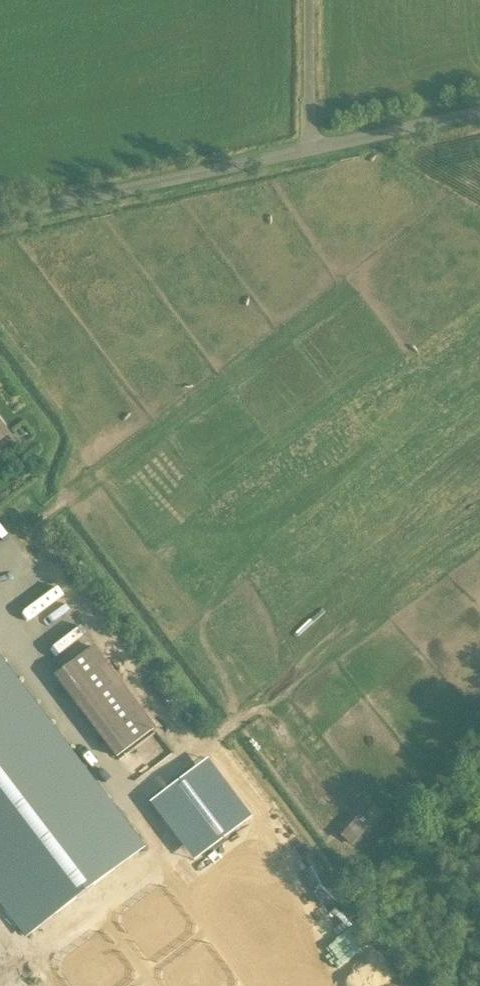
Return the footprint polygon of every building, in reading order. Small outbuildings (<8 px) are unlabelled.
[(9,434),(0,423),(0,441),(9,434)] [(155,728),(93,647),(55,676),(116,757),(155,728)] [(15,872),(106,803),(0,664),(0,852),(15,872)] [(352,845),(382,811),(366,798),(337,832),(352,845)]
